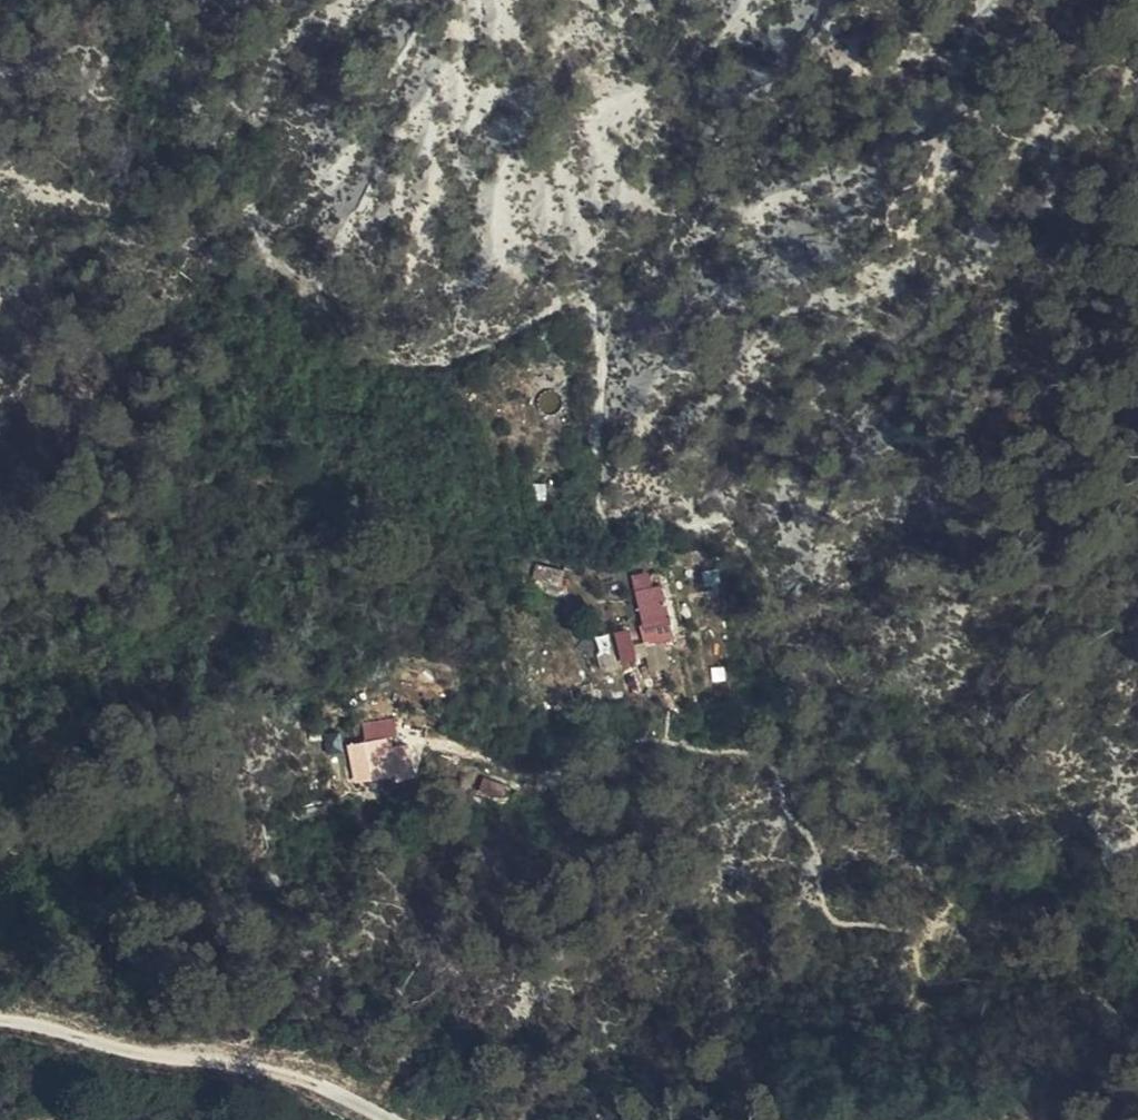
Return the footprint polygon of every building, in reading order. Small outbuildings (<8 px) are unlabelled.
[(630,629),(613,632),(620,667),(636,664),(630,629)] [(661,670),(682,663),(673,638),(652,646),(661,670)] [(365,772),(382,763),(373,745),(357,751),(365,772)]
